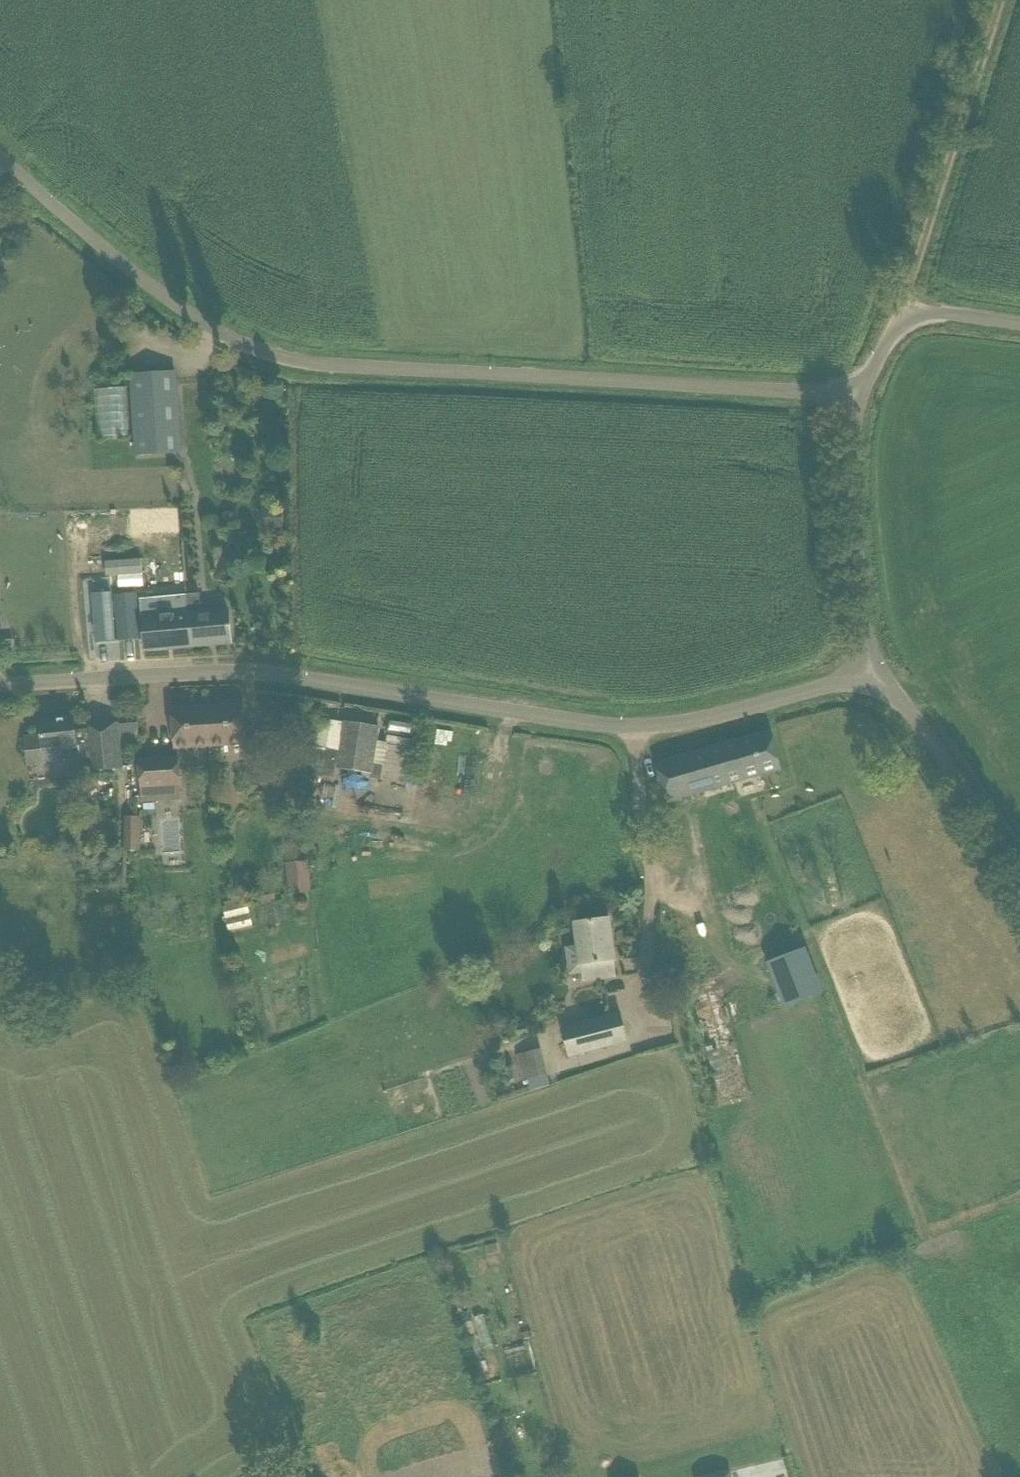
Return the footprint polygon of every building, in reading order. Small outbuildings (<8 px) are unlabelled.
[(131,375),(132,395),(138,454),(182,450),(176,392),(175,372),(131,375)] [(98,436),(128,435),(127,387),(97,387),(98,436)] [(161,592),(190,590),(188,542),(159,544),(161,592)] [(93,544),(94,572),(149,571),(148,543),(93,544)] [(112,592),(92,594),(96,643),(116,641),(112,592)] [(185,613),(188,647),(231,643),(228,609),(201,612),(199,594),(186,596),(188,613),(185,613)] [(137,595),(116,597),(119,640),(139,639),(137,595)] [(144,651),(188,647),(185,613),(142,617),(144,651)] [(243,704),(208,706),(210,746),(246,744),(243,704)] [(174,749),(210,746),(208,706),(172,709),(174,749)] [(26,738),(29,767),(64,763),(63,747),(76,746),(76,744),(80,743),(82,760),(93,759),(94,768),(122,766),(118,724),(90,726),(90,729),(74,730),(73,718),(41,722),(43,736),(26,738)] [(346,722),(337,768),(370,774),(378,729),(346,722)] [(770,731),(656,764),(667,803),(722,787),(753,777),(781,769),(770,731)] [(179,756),(139,759),(142,802),(182,800),(179,756)] [(141,851),(142,817),(124,816),(124,851),(141,851)] [(308,861),(285,864),(289,895),(312,892),(308,861)] [(226,911),(231,929),(255,923),(251,905),(226,911)] [(575,923),(581,969),(583,981),(616,976),(608,918),(575,923)] [(767,962),(784,1007),(823,992),(806,947),(767,962)] [(618,1014),(561,1028),(568,1056),(625,1041),(618,1014)] [(522,1053),(530,1090),(553,1085),(545,1048),(522,1053)]
